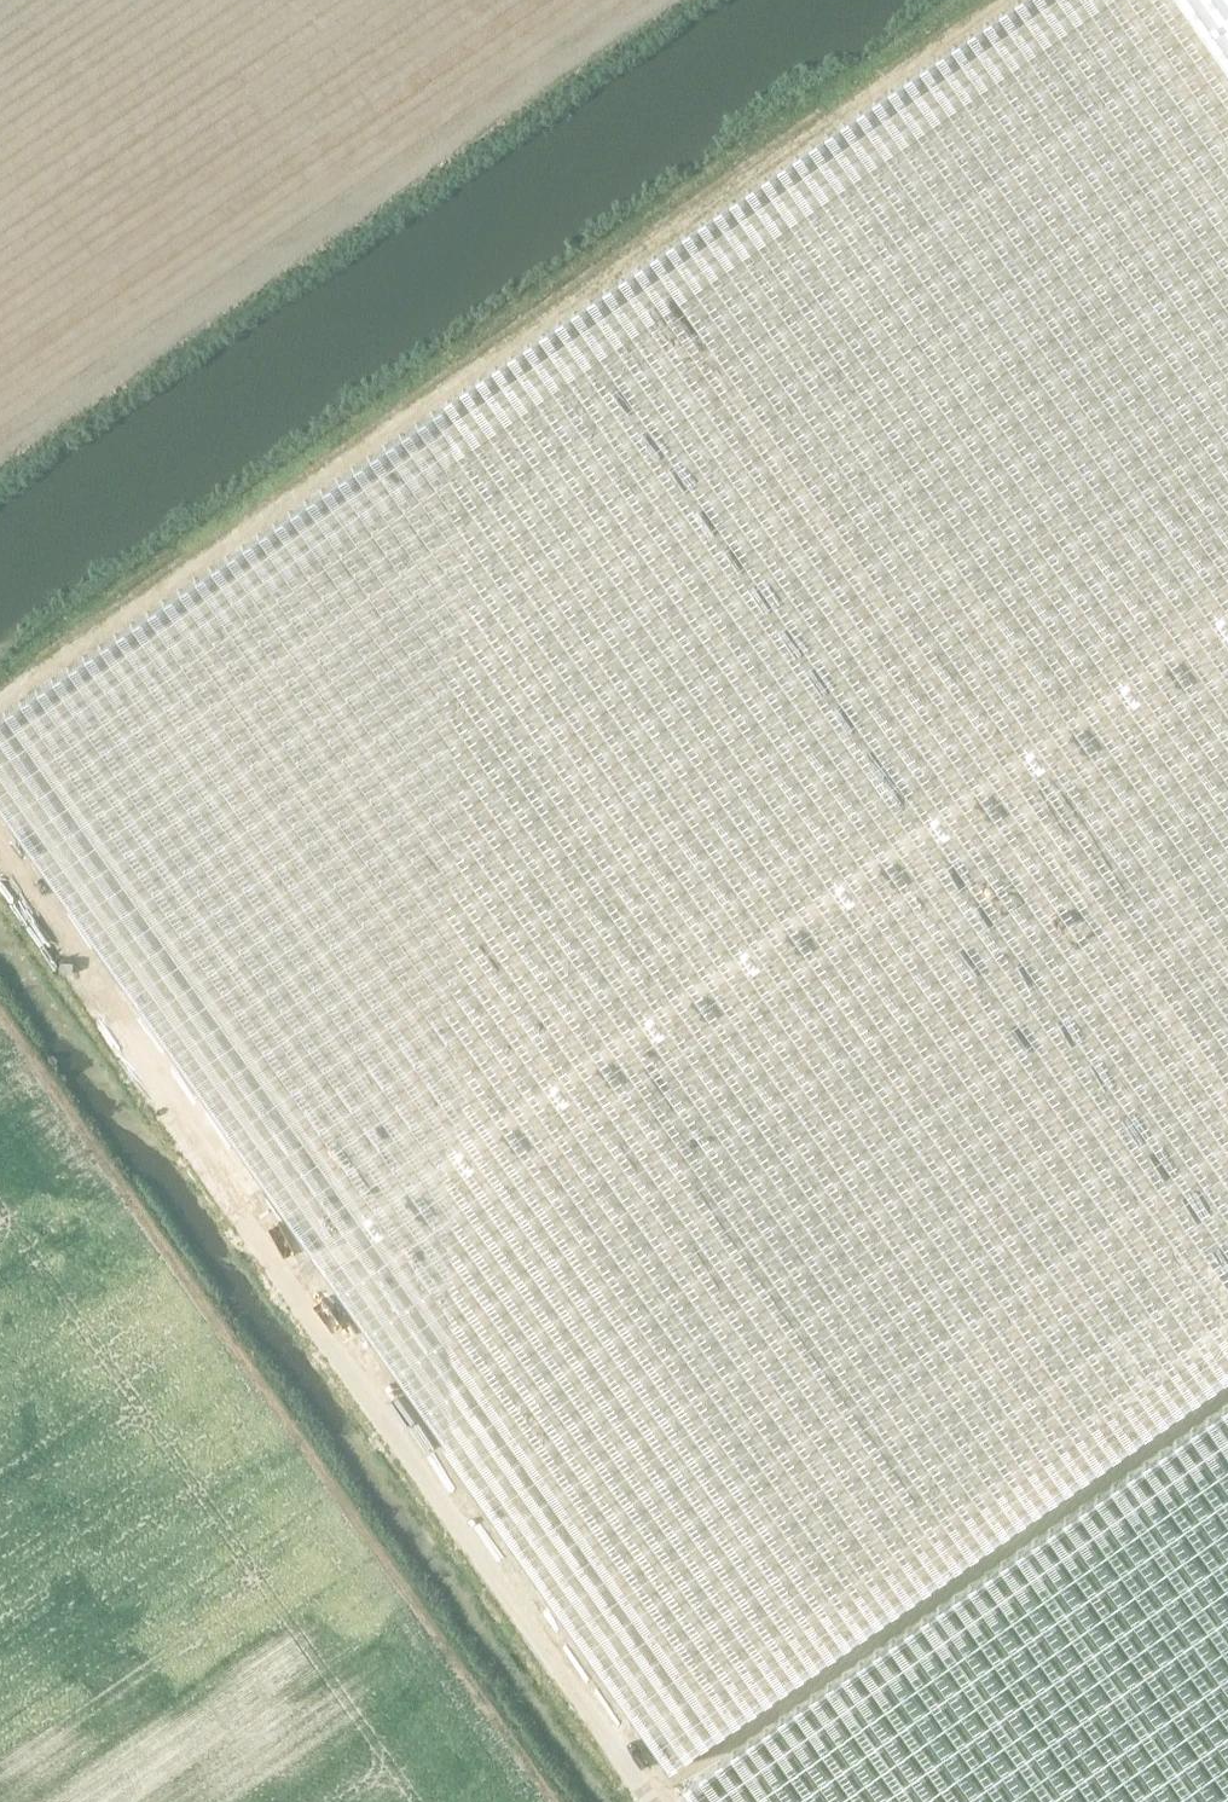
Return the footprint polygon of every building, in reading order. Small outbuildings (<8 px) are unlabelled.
[(1227,70),(1227,0),(1179,0),(1227,70)] [(694,1791),(702,1801),(1227,1801),(1227,1415),(694,1791)]
